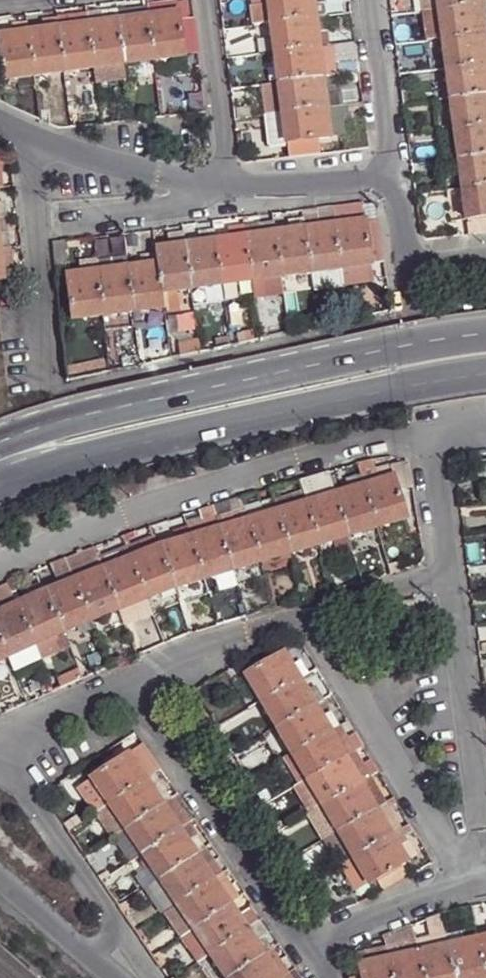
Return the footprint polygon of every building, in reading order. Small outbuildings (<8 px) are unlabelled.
[(179,24),(192,23),(188,0),(179,0),(176,0),(176,3),(178,13),(179,24)] [(270,25),(313,20),(311,5),(311,0),(253,0),(254,8),(253,8),(255,27),(270,25)] [(438,0),(424,0),(426,14),(439,12),(438,0)] [(439,12),(481,7),(481,0),(438,0),(439,12)] [(145,6),(147,17),(178,13),(176,3),(145,6)] [(313,20),(323,19),(321,4),(311,5),(313,20)] [(120,22),(147,17),(145,6),(118,10),(120,22)] [(481,7),(439,12),(444,42),(485,37),(483,23),(481,7)] [(105,23),(120,22),(118,10),(103,11),(105,23)] [(439,12),(426,14),(430,43),(444,42),(439,12)] [(147,17),(154,62),(184,58),(179,24),(178,13),(147,17)] [(75,27),(89,25),(89,15),(75,17),(75,27)] [(75,17),(59,19),(61,28),(75,27),(75,17)] [(126,65),(154,62),(147,17),(120,22),(126,65)] [(47,30),(61,28),(59,19),(45,21),(47,30)] [(313,20),(315,34),(326,33),(323,19),(313,20)] [(270,25),(273,54),(316,49),(315,34),(313,20),(270,25)] [(14,24),(15,35),(29,34),(29,22),(14,24)] [(128,79),(126,65),(120,22),(105,23),(89,25),(95,70),(97,83),(128,79)] [(67,73),(95,70),(89,25),(75,27),(61,28),(67,73)] [(36,77),(67,73),(61,28),(47,30),(29,34),(36,77)] [(315,34),(316,49),(327,48),(326,33),(315,34)] [(4,81),(36,77),(29,34),(15,35),(0,38),(4,81)] [(446,72),(485,67),(485,43),(485,37),(444,42),(442,42),(446,72)] [(316,49),(321,79),(331,79),(327,48),(316,49)] [(273,54),(278,85),(321,79),(316,49),(273,54)] [(449,101),(485,97),(485,67),(446,72),(449,101)] [(278,85),(261,86),(264,116),(281,115),(324,109),(334,109),(331,79),(321,79),(278,85)] [(454,132),(485,127),(485,97),(449,101),(454,132)] [(285,146),(328,140),(324,109),(281,115),(285,146)] [(324,109),(328,140),(338,140),(334,109),(324,109)] [(254,110),(237,111),(238,119),(255,117),(254,110)] [(269,148),(285,146),(281,115),(264,116),(269,148)] [(458,161),(485,157),(485,127),(454,132),(458,161)] [(462,190),(485,188),(485,157),(458,161),(462,190)] [(462,190),(465,221),(485,219),(485,188),(462,190)] [(345,205),(346,214),(361,212),(361,206),(360,203),(345,205)] [(330,217),(337,270),(369,265),(380,264),(372,204),(361,206),(361,212),(346,214),(345,205),(329,207),(330,217)] [(329,207),(314,209),(315,219),(330,217),(329,207)] [(308,273),(337,270),(330,217),(315,219),(314,209),(299,211),(300,220),(308,273)] [(225,221),(226,230),(242,228),(240,219),(225,221)] [(272,234),(278,278),(308,273),(300,220),(285,222),(286,232),(272,234)] [(243,238),(247,281),(278,278),(272,234),(271,224),(256,226),(257,236),(243,238)] [(256,226),(242,228),(243,238),(257,236),(256,226)] [(211,242),(216,286),(247,281),(243,238),(242,228),(226,230),(228,240),(211,242)] [(211,242),(228,240),(226,230),(210,232),(211,242)] [(196,244),(211,242),(210,232),(195,234),(196,244)] [(0,237),(0,266),(9,265),(5,236),(0,237)] [(165,248),(182,246),(181,236),(164,238),(165,248)] [(60,242),(46,243),(49,265),(63,263),(60,242)] [(187,289),(216,286),(211,242),(196,244),(182,246),(187,289)] [(177,291),(187,289),(182,246),(165,248),(152,250),(153,254),(154,266),(156,265),(162,309),(163,308),(164,311),(179,308),(177,291)] [(127,269),(133,313),(162,309),(156,265),(154,266),(153,254),(138,256),(140,267),(127,269)] [(125,258),(95,261),(101,317),(133,313),(127,269),(125,258)] [(65,276),(71,321),(101,317),(95,261),(80,263),(81,274),(65,276)] [(0,266),(0,270),(2,283),(11,282),(9,265),(0,266)] [(371,282),(369,265),(337,270),(339,287),(371,282)] [(339,287),(337,270),(308,273),(310,290),(339,287)] [(278,278),(247,281),(250,298),(280,294),(278,278)] [(239,334),(240,343),(256,339),(255,331),(239,334)] [(223,337),(211,340),(212,349),(225,346),(223,337)] [(176,346),(177,356),(195,352),(194,342),(176,346)] [(358,479),(360,489),(373,485),(370,476),(367,463),(354,467),(358,479)] [(386,471),(387,475),(401,471),(399,465),(385,470),(386,471)] [(373,485),(389,481),(387,475),(386,471),(370,476),(373,485)] [(401,471),(387,475),(389,481),(393,495),(407,491),(401,471)] [(345,494),(360,489),(358,479),(342,484),(345,494)] [(393,495),(389,481),(373,485),(360,489),(374,530),(401,523),(393,495)] [(320,501),(333,497),(330,488),(317,492),(320,501)] [(346,539),(374,530),(360,489),(345,494),(333,497),(346,539)] [(290,509),(304,505),(301,495),(287,500),(290,509)] [(319,547),(346,539),(333,497),(320,501),(304,505),(319,547)] [(275,515),(290,509),(287,500),(271,505),(275,515)] [(211,523),(226,519),(221,503),(206,508),(211,523)] [(260,519),(275,515),(271,505),(256,508),(260,519)] [(288,555),(319,547),(304,505),(290,509),(275,515),(288,555)] [(242,512),(245,524),(260,519),(256,508),(242,512)] [(230,528),(245,524),(242,512),(226,519),(230,528)] [(258,566),(288,555),(275,515),(260,519),(245,524),(258,566)] [(214,532),(230,528),(226,519),(211,523),(214,532)] [(187,541),(214,532),(211,523),(185,530),(187,541)] [(227,574),(258,566),(245,524),(230,528),(214,532),(227,574)] [(172,545),(187,541),(185,530),(170,535),(172,545)] [(200,582),(227,574),(214,532),(187,541),(200,582)] [(142,555),(157,549),(153,541),(138,547),(142,555)] [(171,591),(200,582),(187,541),(172,545),(157,549),(171,591)] [(126,561),(142,555),(138,547),(123,553),(126,561)] [(143,602),(171,591),(157,549),(142,555),(126,561),(143,602)] [(112,567),(126,561),(123,553),(108,559),(112,567)] [(93,566),(97,573),(112,567),(108,559),(93,566)] [(394,560),(384,563),(388,577),(398,573),(394,560)] [(113,613),(143,602),(126,561),(112,567),(97,573),(113,613)] [(82,579),(97,573),(93,566),(78,571),(82,579)] [(70,584),(82,579),(78,571),(66,574),(70,584)] [(87,624),(113,613),(97,573),(82,579),(70,584),(87,624)] [(55,590),(70,584),(66,574),(51,581),(55,590)] [(58,636),(87,624),(70,584),(55,590),(41,597),(58,636)] [(26,603),(41,597),(36,587),(22,593),(26,603)] [(29,650),(58,636),(41,597),(26,603),(11,610),(29,650)] [(11,610),(6,602),(0,604),(0,615),(11,610)] [(29,650),(11,610),(0,615),(0,660),(1,662),(29,650)] [(1,662),(6,674),(34,661),(29,650),(1,662)] [(248,674),(263,700),(296,677),(290,666),(282,653),(248,674)] [(290,666),(296,677),(307,672),(300,661),(290,666)] [(72,669),(51,678),(55,687),(76,678),(72,669)] [(263,700),(278,726),(312,705),(305,692),(296,677),(263,700)] [(305,692),(312,705),(322,698),(315,687),(305,692)] [(278,726),(293,751),(328,731),(320,718),(312,705),(278,726)] [(328,731),(338,725),(330,712),(320,718),(328,731)] [(293,751),(310,778),(344,758),(355,752),(363,747),(353,730),(345,736),(338,725),(328,731),(293,751)] [(137,748),(146,762),(151,758),(142,745),(137,748)] [(128,754),(137,768),(146,762),(137,748),(128,754)] [(297,786),(310,778),(293,751),(280,759),(297,786)] [(310,778),(325,804),(369,778),(378,773),(369,758),(361,762),(355,752),(344,758),(310,778)] [(128,754),(91,780),(109,806),(155,775),(146,762),(137,768),(128,754)] [(151,758),(146,762),(155,775),(160,771),(151,758)] [(155,775),(109,806),(126,830),(172,800),(155,775)] [(297,786),(290,790),(305,816),(325,804),(310,778),(297,786)] [(325,804),(340,831),(375,810),(385,804),(369,778),(325,804)] [(91,780),(75,790),(93,816),(109,806),(91,780)] [(172,800),(126,830),(142,856),(180,830),(188,824),(172,800)] [(340,831),(325,804),(305,816),(320,842),(340,831)] [(382,823),(392,817),(385,804),(375,810),(382,823)] [(126,830),(109,806),(93,816),(109,841),(126,830)] [(340,831),(356,857),(390,836),(382,823),(375,810),(340,831)] [(382,823),(390,836),(400,830),(392,817),(382,823)] [(180,830),(189,843),(197,837),(188,824),(180,830)] [(126,830),(109,841),(126,866),(142,856),(126,830)] [(180,830),(142,856),(160,881),(197,855),(205,850),(197,837),(189,843),(180,830)] [(400,830),(390,836),(393,841),(404,835),(400,830)] [(336,869),(356,857),(340,831),(320,842),(336,869)] [(404,835),(393,841),(399,851),(409,844),(404,835)] [(372,883),(406,863),(399,851),(393,841),(390,836),(356,857),(372,883)] [(399,851),(406,863),(416,856),(409,844),(399,851)] [(205,850),(197,855),(205,867),(213,861),(205,850)] [(197,855),(160,881),(176,906),(222,874),(213,861),(205,867),(197,855)] [(222,874),(176,906),(193,930),(229,905),(238,899),(222,874)] [(176,906),(160,881),(144,891),(160,917),(176,906)] [(229,905),(193,930),(210,956),(260,922),(250,907),(237,917),(229,905)] [(431,939),(447,936),(442,915),(427,920),(431,939)] [(210,956),(225,977),(231,977),(263,956),(273,950),(264,936),(267,933),(260,922),(210,956)] [(417,942),(413,925),(399,932),(401,946),(388,948),(390,959),(394,977),(425,977),(419,952),(417,942)] [(477,929),(480,939),(485,938),(485,927),(477,929)] [(477,929),(462,933),(465,943),(480,939),(477,929)] [(193,930),(177,940),(195,966),(210,956),(193,930)] [(386,937),(388,948),(401,946),(399,932),(386,937)] [(462,933),(447,936),(450,946),(465,943),(462,933)] [(450,946),(447,936),(431,939),(417,942),(419,952),(450,946)] [(450,946),(457,977),(485,977),(485,969),(480,939),(465,943),(450,946)] [(450,946),(419,952),(425,977),(457,977),(450,946)] [(390,959),(388,948),(373,951),(375,962),(390,959)] [(273,950),(263,956),(272,969),(282,963),(273,950)] [(357,954),(359,965),(375,962),(373,951),(357,954)] [(231,977),(286,977),(290,975),(282,963),(272,969),(263,956),(231,977)] [(390,959),(375,962),(359,965),(361,975),(349,977),(394,977),(390,959)]
